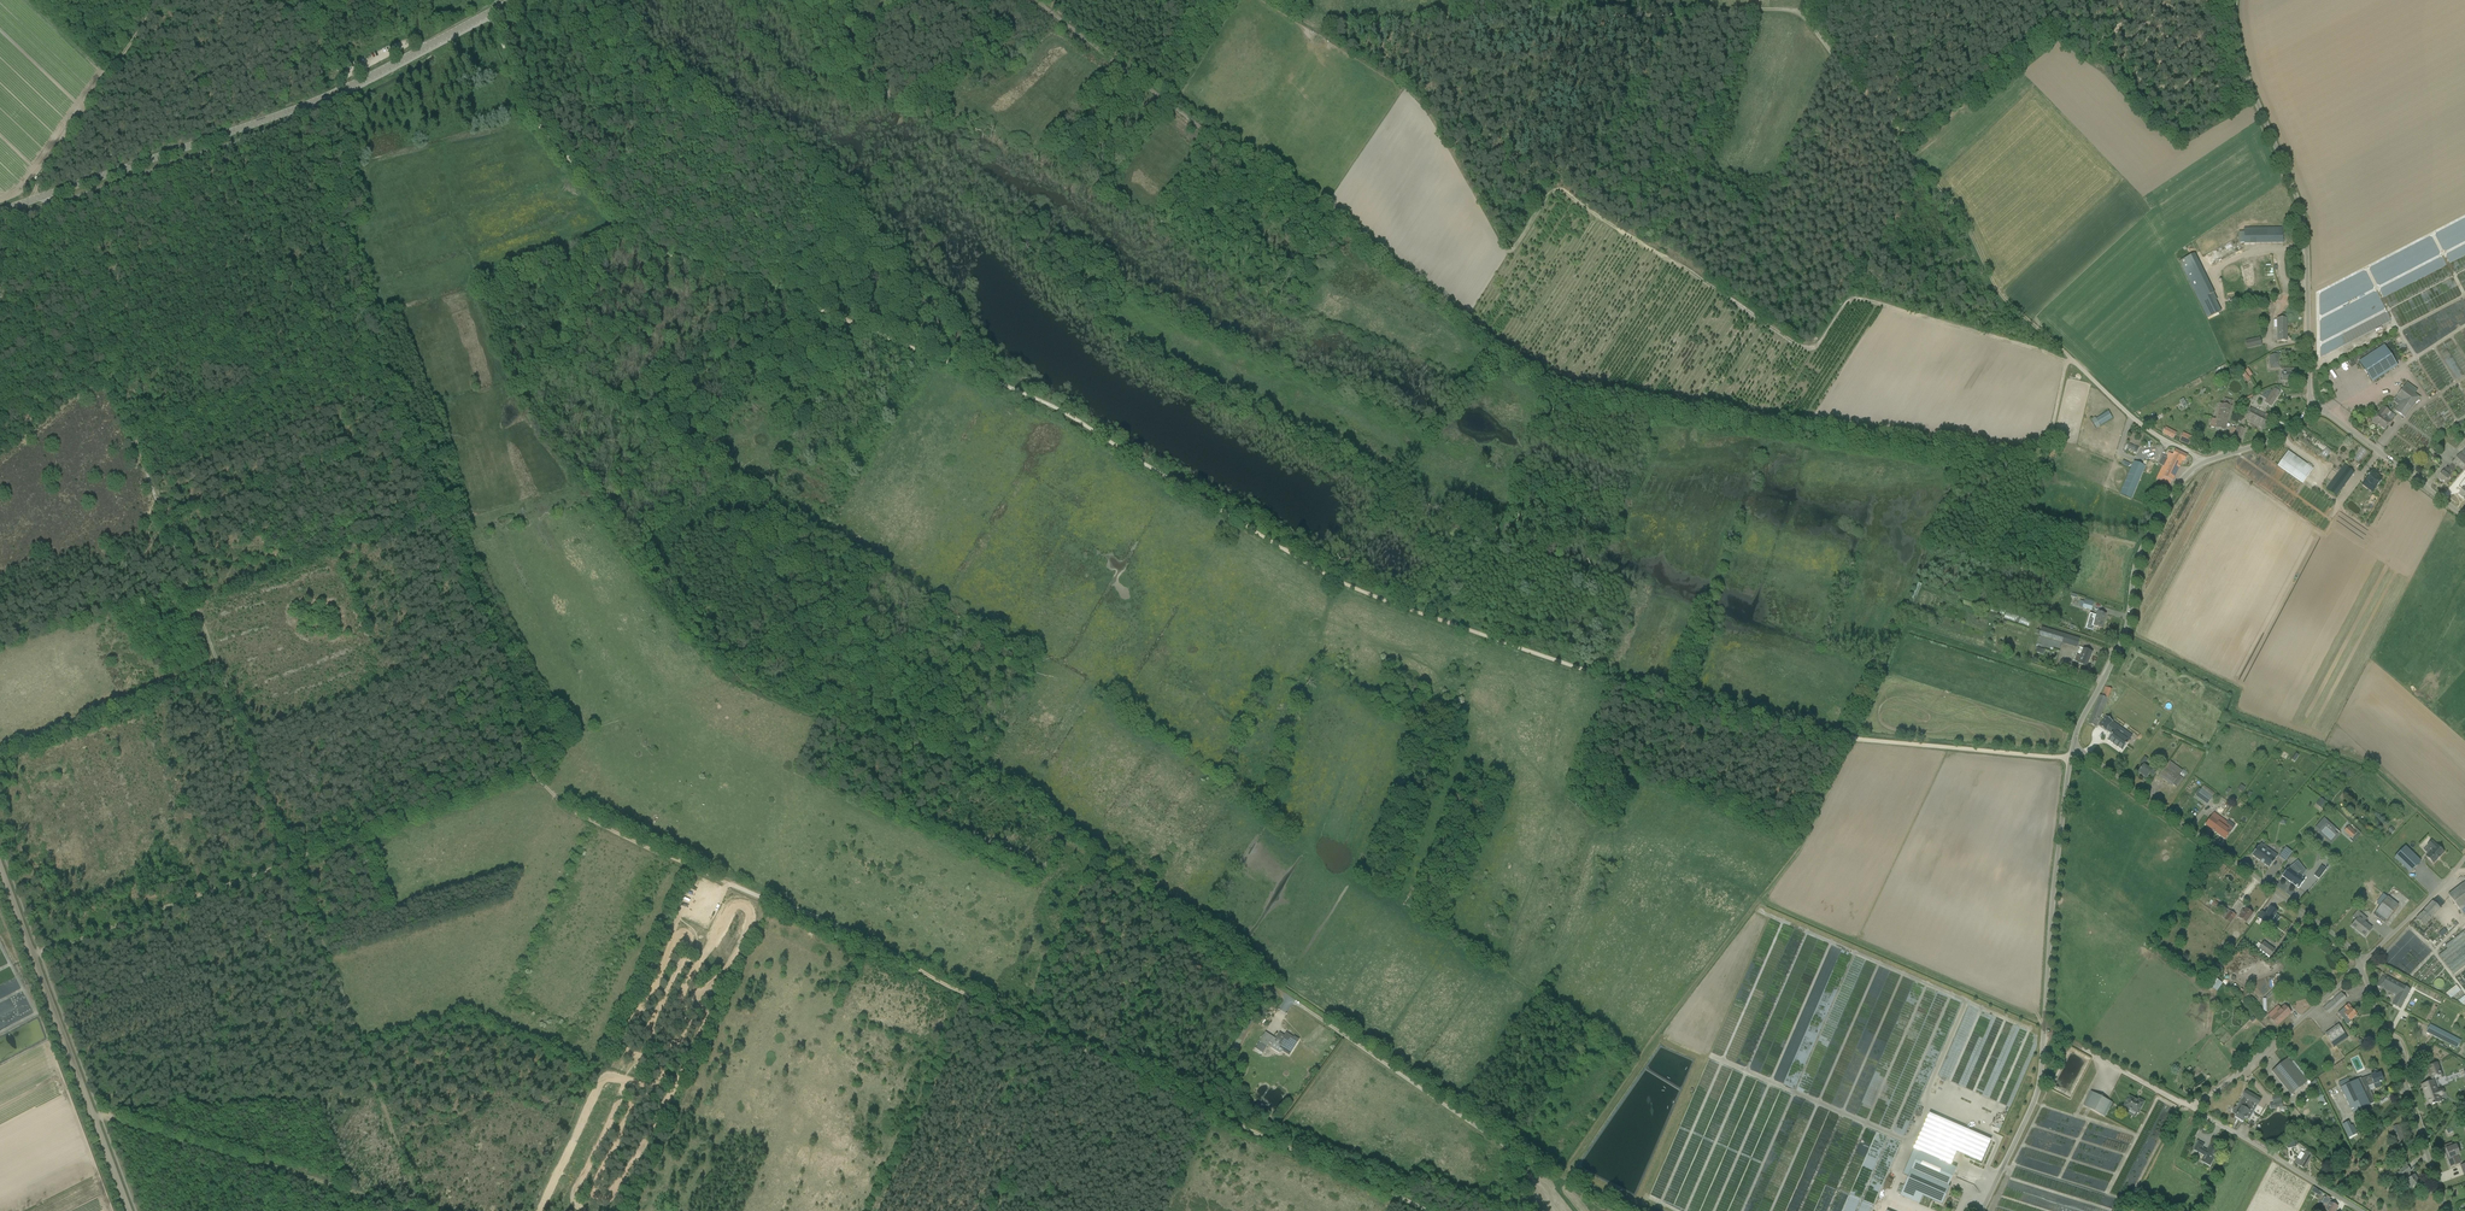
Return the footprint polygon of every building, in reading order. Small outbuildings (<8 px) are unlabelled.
[(2214,294),(2195,253),(2179,261),(2199,301),(2214,294)] [(2287,342),(2286,321),(2286,319),(2277,319),(2277,342),(2287,342)] [(2260,337),(2245,341),(2247,349),(2262,346),(2260,337)] [(2372,383),(2398,366),(2384,346),(2359,362),(2372,383)] [(2270,364),(2280,363),(2279,355),(2269,356),(2270,364)] [(991,364),(988,370),(993,372),(996,366),(991,364)] [(2282,381),(2303,381),(2303,373),(2296,373),(2296,369),(2283,369),(2283,373),(2282,373),(2282,381)] [(2404,418),(2420,397),(2404,386),(2394,400),(2399,404),(2395,411),(2404,418)] [(2273,396),(2276,398),(2280,392),(2274,388),(2265,402),(2268,404),(2273,396)] [(2210,427),(2225,431),(2232,407),(2231,407),(2232,401),(2224,399),(2223,404),(2221,404),(2217,420),(2212,418),(2210,427)] [(2272,417),(2266,414),(2251,407),(2245,419),(2260,427),(2266,430),(2265,430),(2266,430),(2272,417)] [(2383,407),(2372,422),(2377,426),(2378,425),(2385,430),(2391,422),(2385,418),(2390,411),(2383,407)] [(2096,428),(2113,418),(2109,411),(2092,420),(2096,428)] [(2234,437),(2241,439),(2244,429),(2237,427),(2234,437)] [(2176,433),(2166,428),(2163,434),(2173,438),(2176,433)] [(2189,446),(2192,437),(2188,435),(2187,438),(2182,435),(2179,442),(2189,446)] [(2452,464),(2448,469),(2447,467),(2444,471),(2444,472),(2438,479),(2445,484),(2451,477),(2450,477),(2457,468),(2462,472),(2464,469),(2464,449),(2461,453),(2452,464)] [(2159,474),(2173,481),(2183,464),(2188,456),(2176,450),(2173,455),(2169,453),(2159,474)] [(2285,456),(2278,466),(2302,484),(2313,469),(2307,464),(2303,469),(2285,456)] [(2133,462),(2120,494),(2131,499),(2145,467),(2133,462)] [(2340,470),(2350,478),(2354,472),(2344,465),(2340,470)] [(2376,488),(2382,480),(2376,475),(2377,473),(2372,470),(2368,476),(2368,477),(2366,480),(2368,482),(2368,483),(2372,486),(2373,485),(2376,488)] [(2083,608),(2091,611),(2094,602),(2086,599),(2083,608)] [(2093,625),(2093,626),(2102,628),(2106,614),(2097,612),(2094,622),(2090,621),(2089,624),(2093,625)] [(2004,619),(2029,625),(2031,619),(2006,613),(2004,619)] [(2062,643),(2077,647),(2080,639),(2064,634),(2062,643)] [(2086,667),(2092,652),(2083,649),(2080,656),(2077,655),(2074,661),(2077,662),(2077,663),(2086,667)] [(2100,696),(2088,724),(2096,727),(2097,727),(2100,719),(2108,699),(2101,696),(2100,696)] [(2122,751),(2129,742),(2128,741),(2128,742),(2122,737),(2125,734),(2111,724),(2112,722),(2113,722),(2105,717),(2099,726),(2098,726),(2106,732),(2106,731),(2111,735),(2107,740),(2108,741),(2108,740),(2122,751)] [(2150,773),(2153,776),(2155,773),(2157,771),(2153,768),(2151,770),(2144,765),(2138,773),(2146,779),(2150,773)] [(2179,776),(2166,766),(2159,776),(2172,785),(2179,776)] [(2196,797),(2207,805),(2213,797),(2211,795),(2205,791),(2201,788),(2196,797)] [(2225,826),(2227,823),(2214,813),(2206,825),(2225,839),(2231,831),(2225,826)] [(2348,835),(2352,838),(2357,833),(2353,829),(2348,835)] [(2432,850),(2426,856),(2433,864),(2444,852),(2437,845),(2436,845),(2432,841),(2428,845),(2432,850)] [(2269,868),(2275,860),(2275,859),(2270,855),(2272,852),(2261,844),(2258,847),(2252,855),(2252,856),(2252,855),(2269,868)] [(2405,846),(2395,857),(2410,872),(2421,862),(2405,846)] [(2286,847),(2278,857),(2285,862),(2292,852),(2286,847)] [(2299,889),(2302,884),(2305,880),(2297,874),(2300,872),(2295,864),(2289,869),(2288,868),(2286,871),(2281,875),(2282,876),(2284,878),(2287,882),(2288,881),(2299,889)] [(2326,869),(2321,866),(2314,876),(2319,879),(2326,869)] [(2464,907),(2464,882),(2448,895),(2460,911),(2464,907)] [(2398,905),(2394,902),(2387,897),(2373,915),(2384,923),(2398,905)] [(2433,901),(2417,919),(2424,926),(2441,909),(2440,908),(2433,901)] [(2265,914),(2262,911),(2257,918),(2266,924),(2269,919),(2271,920),(2277,912),(2270,907),(2265,914)] [(2227,908),(2221,916),(2230,924),(2236,916),(2227,908)] [(2246,923),(2253,914),(2246,908),(2244,911),(2242,910),(2240,913),(2241,914),(2239,918),(2246,923)] [(2356,920),(2351,926),(2356,930),(2357,930),(2360,932),(2359,932),(2364,936),(2365,937),(2369,933),(2368,932),(2371,928),(2365,923),(2368,919),(2358,911),(2352,917),(2356,920)] [(2445,946),(2447,949),(2438,956),(2453,975),(2464,965),(2464,931),(2445,946)] [(2258,949),(2270,958),(2275,951),(2264,942),(2258,949)] [(2435,966),(2439,972),(2443,969),(2439,963),(2435,966)] [(2377,986),(2387,991),(2393,980),(2390,979),(2383,975),(2377,986)] [(2443,986),(2444,984),(2444,983),(2443,982),(2442,980),(2440,979),(2438,979),(2437,979),(2436,979),(2435,980),(2434,981),(2433,982),(2433,984),(2434,986),(2435,988),(2436,989),(2438,989),(2439,989),(2441,989),(2442,988),(2443,986)] [(2410,989),(2393,980),(2387,991),(2397,996),(2392,1004),(2400,1008),(2410,989)] [(2221,981),(2214,987),(2219,992),(2225,986),(2221,981)] [(2449,995),(2451,996),(2459,989),(2456,985),(2446,993),(2448,996),(2449,995)] [(2247,990),(2238,999),(2244,1004),(2252,994),(2247,990)] [(2346,998),(2341,992),(2323,1008),(2329,1015),(2346,998)] [(2351,1022),(2350,1021),(2357,1015),(2351,1008),(2352,1008),(2348,1004),(2338,1013),(2345,1021),(2344,1021),(2348,1025),(2351,1022)] [(2268,1016),(2277,1025),(2290,1012),(2285,1006),(2280,1010),(2277,1007),(2268,1016)] [(2457,1048),(2461,1041),(2429,1024),(2425,1032),(2457,1048)] [(2325,1035),(2332,1044),(2345,1034),(2339,1025),(2325,1035)] [(1241,1044),(1248,1031),(1243,1028),(1235,1041),(1241,1044)] [(1265,1033),(1259,1043),(1266,1047),(1269,1043),(1272,1045),(1276,1040),(1265,1033)] [(1276,1040),(1274,1043),(1272,1045),(1271,1046),(1271,1048),(1279,1054),(1281,1053),(1282,1052),(1289,1056),(1291,1053),(1294,1046),(1299,1040),(1294,1037),(1293,1039),(1291,1037),(1286,1034),(1284,1037),(1279,1034),(1276,1040)] [(2289,1089),(2303,1078),(2287,1059),(2273,1070),(2289,1089)] [(2429,1105),(2441,1101),(2440,1097),(2442,1096),(2444,1094),(2445,1094),(2443,1089),(2440,1089),(2438,1090),(2434,1080),(2434,1078),(2442,1075),(2438,1063),(2427,1067),(2432,1082),(2423,1085),(2427,1097),(2426,1097),(2429,1105)] [(2371,1076),(2365,1078),(2368,1086),(2374,1084),(2375,1089),(2381,1087),(2380,1082),(2381,1082),(2380,1082),(2383,1081),(2381,1073),(2376,1075),(2376,1074),(2371,1075),(2371,1076)] [(2350,1083),(2347,1085),(2341,1087),(2353,1113),(2376,1102),(2368,1086),(2365,1078),(2361,1079),(2361,1078),(2350,1083)] [(2246,1091),(2238,1105),(2253,1113),(2260,1100),(2246,1091)] [(2112,1103),(2091,1092),(2083,1106),(2105,1117),(2112,1103)] [(2124,1107),(2138,1114),(2144,1102),(2139,1099),(2138,1102),(2133,1100),(2134,1099),(2129,1096),(2124,1107)] [(2274,1097),(2276,1108),(2283,1107),(2281,1096),(2274,1097)] [(2238,1105),(2236,1108),(2235,1108),(2234,1109),(2233,1109),(2233,1110),(2232,1111),(2233,1112),(2233,1113),(2234,1114),(2235,1114),(2236,1114),(2237,1114),(2235,1117),(2243,1122),(2250,1111),(2238,1105)] [(1918,1140),(1914,1150),(1951,1165),(1957,1152),(1981,1163),(1991,1140),(1935,1116),(1924,1142),(1918,1140)] [(2349,1121),(2342,1124),(2349,1138),(2358,1134),(2353,1125),(2351,1126),(2349,1121)] [(2400,1146),(2406,1144),(2399,1124),(2393,1126),(2400,1146)] [(2204,1145),(2198,1141),(2193,1150),(2204,1156),(2201,1162),(2210,1167),(2219,1149),(2212,1145),(2208,1152),(2202,1148),(2204,1145)] [(2295,1141),(2286,1143),(2288,1149),(2296,1147),(2295,1141)] [(2453,1146),(2452,1143),(2443,1147),(2445,1146),(2449,1158),(2448,1158),(2451,1167),(2461,1163),(2458,1156),(2460,1155),(2456,1144),(2453,1146)] [(1942,1205),(1950,1187),(1943,1184),(1951,1165),(1914,1150),(1903,1174),(1909,1176),(1904,1188),(1923,1196),(1942,1205)] [(2295,1163),(2304,1169),(2313,1155),(2306,1151),(2301,1161),(2298,1159),(2295,1163)] [(2407,1165),(2399,1171),(2408,1183),(2406,1185),(2409,1190),(2419,1182),(2417,1179),(2418,1178),(2415,1174),(2412,1176),(2409,1172),(2411,1171),(2407,1165)] [(2321,1196),(2323,1192),(2313,1188),(2311,1192),(2321,1196)] [(2321,1210),(2324,1210),(2335,1210),(2338,1206),(2331,1203),(2331,1202),(2324,1198),(2325,1199),(2322,1204),(2323,1204),(2323,1205),(2324,1205),(2321,1210)]
